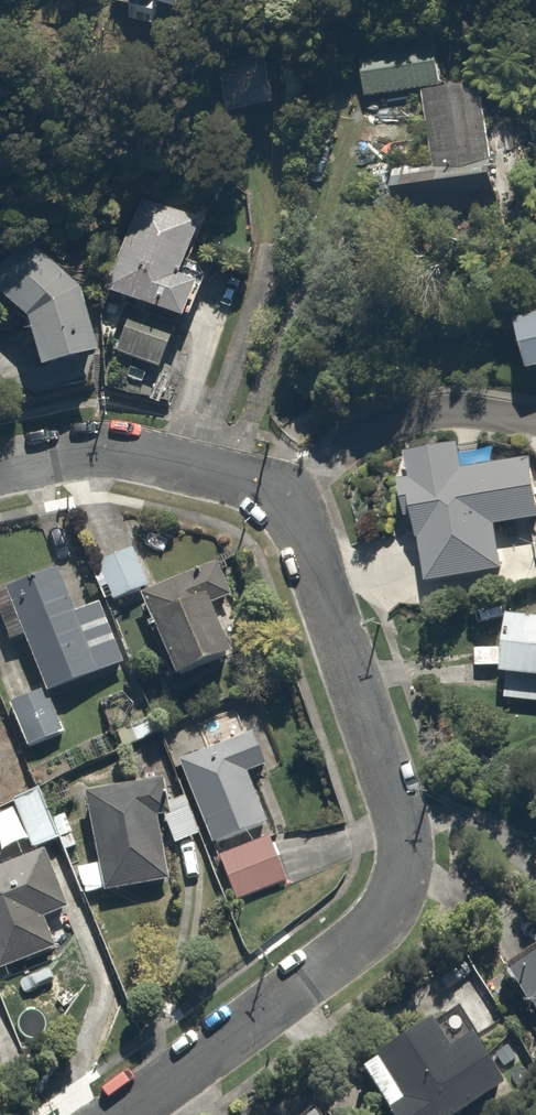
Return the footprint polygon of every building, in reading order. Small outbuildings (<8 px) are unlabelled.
[(144,9),(171,17),(176,0),(147,0),(144,9)] [(494,205),(471,73),(410,83),(425,173),(386,180),(394,222),(494,205)] [(172,335),(207,223),(140,203),(109,304),(129,310),(116,355),(170,372),(181,337),(172,335)] [(37,251),(0,278),(0,299),(35,334),(55,393),(114,373),(88,294),(37,251)] [(505,310),(515,361),(535,356),(535,304),(505,310)] [(489,517),(535,510),(526,452),(460,462),(455,431),(396,439),(401,471),(388,473),(392,502),(405,500),(416,575),(496,563),(489,517)] [(46,689),(116,663),(92,596),(68,604),(38,521),(0,537),(0,636),(1,638),(19,631),(38,685),(5,697),(22,745),(61,731),(46,689)] [(143,581),(127,543),(83,561),(99,599),(143,581)] [(197,605),(227,591),(210,555),(129,595),(168,677),(220,651),(197,605)] [(493,605),(491,662),(500,662),(499,695),(535,697),(535,607),(493,605)] [(260,759),(247,727),(170,757),(183,790),(153,802),(168,840),(201,828),(207,843),(262,822),(241,766),(260,759)] [(163,877),(148,776),(74,787),(85,860),(68,862),(73,890),(163,877)] [(54,835),(30,780),(2,792),(26,847),(54,835)] [(284,880),(263,828),(207,850),(228,903),(284,880)] [(62,904),(40,845),(0,860),(0,966),(53,946),(40,913),(62,904)] [(488,965),(514,1005),(500,1014),(530,1062),(535,1058),(535,934),(488,965)] [(343,1051),(387,1114),(442,1114),(496,1078),(460,1025),(435,1042),(410,1005),(343,1051)] [(292,1098),(273,1114),(307,1114),(292,1098)]
